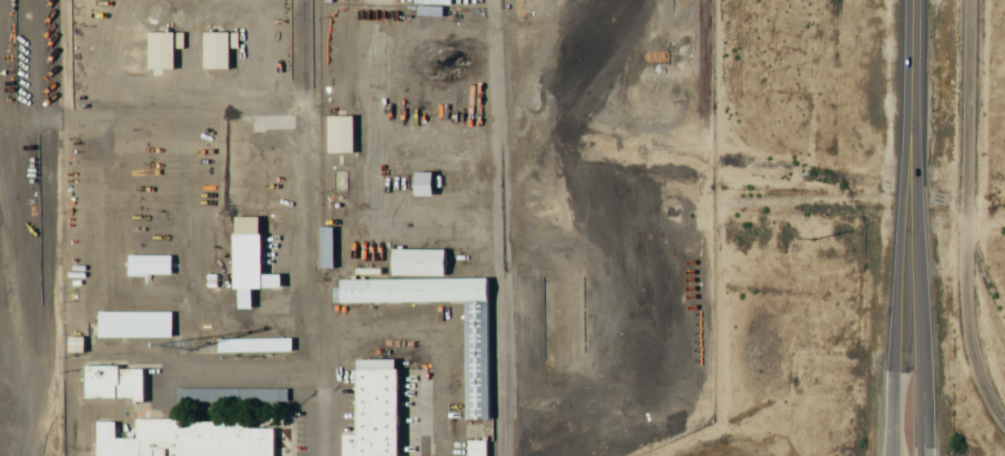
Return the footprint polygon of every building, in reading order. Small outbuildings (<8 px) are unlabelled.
[(440,15),(440,5),(416,5),(416,15),(440,15)] [(171,31),(146,31),(146,68),(171,68),(171,31)] [(201,32),(201,68),(226,68),(226,47),(236,47),(236,32),(201,32)] [(325,151),(351,151),(351,114),(325,114),(325,151)] [(430,195),(430,170),(411,170),(411,195),(430,195)] [(318,226),(318,267),(331,267),(331,226),(318,226)] [(249,308),(249,287),(278,287),(278,272),(258,273),(258,233),(232,233),(233,308),(249,308)] [(441,274),(441,247),(389,247),(389,274),(441,274)] [(126,274),(169,274),(169,253),(126,253),(126,274)] [(486,419),(486,277),(337,278),(337,302),(462,301),(463,419),(486,419)] [(96,337),(170,337),(170,310),(96,310),(96,337)] [(81,350),(81,336),(67,336),(67,350),(81,350)] [(290,351),(290,337),(215,338),(215,342),(198,342),(198,352),(290,351)] [(396,358),(353,358),(353,435),(340,435),(340,455),(395,455),(396,358)] [(82,365),(82,398),(142,398),(142,365),(82,365)] [(286,388),(176,388),(176,402),(286,402),(286,388)] [(245,428),(245,420),(134,420),(134,438),(113,438),(113,421),(96,421),(95,455),(272,455),(272,428),(245,428)] [(485,439),(465,439),(465,455),(485,455),(485,439)]
